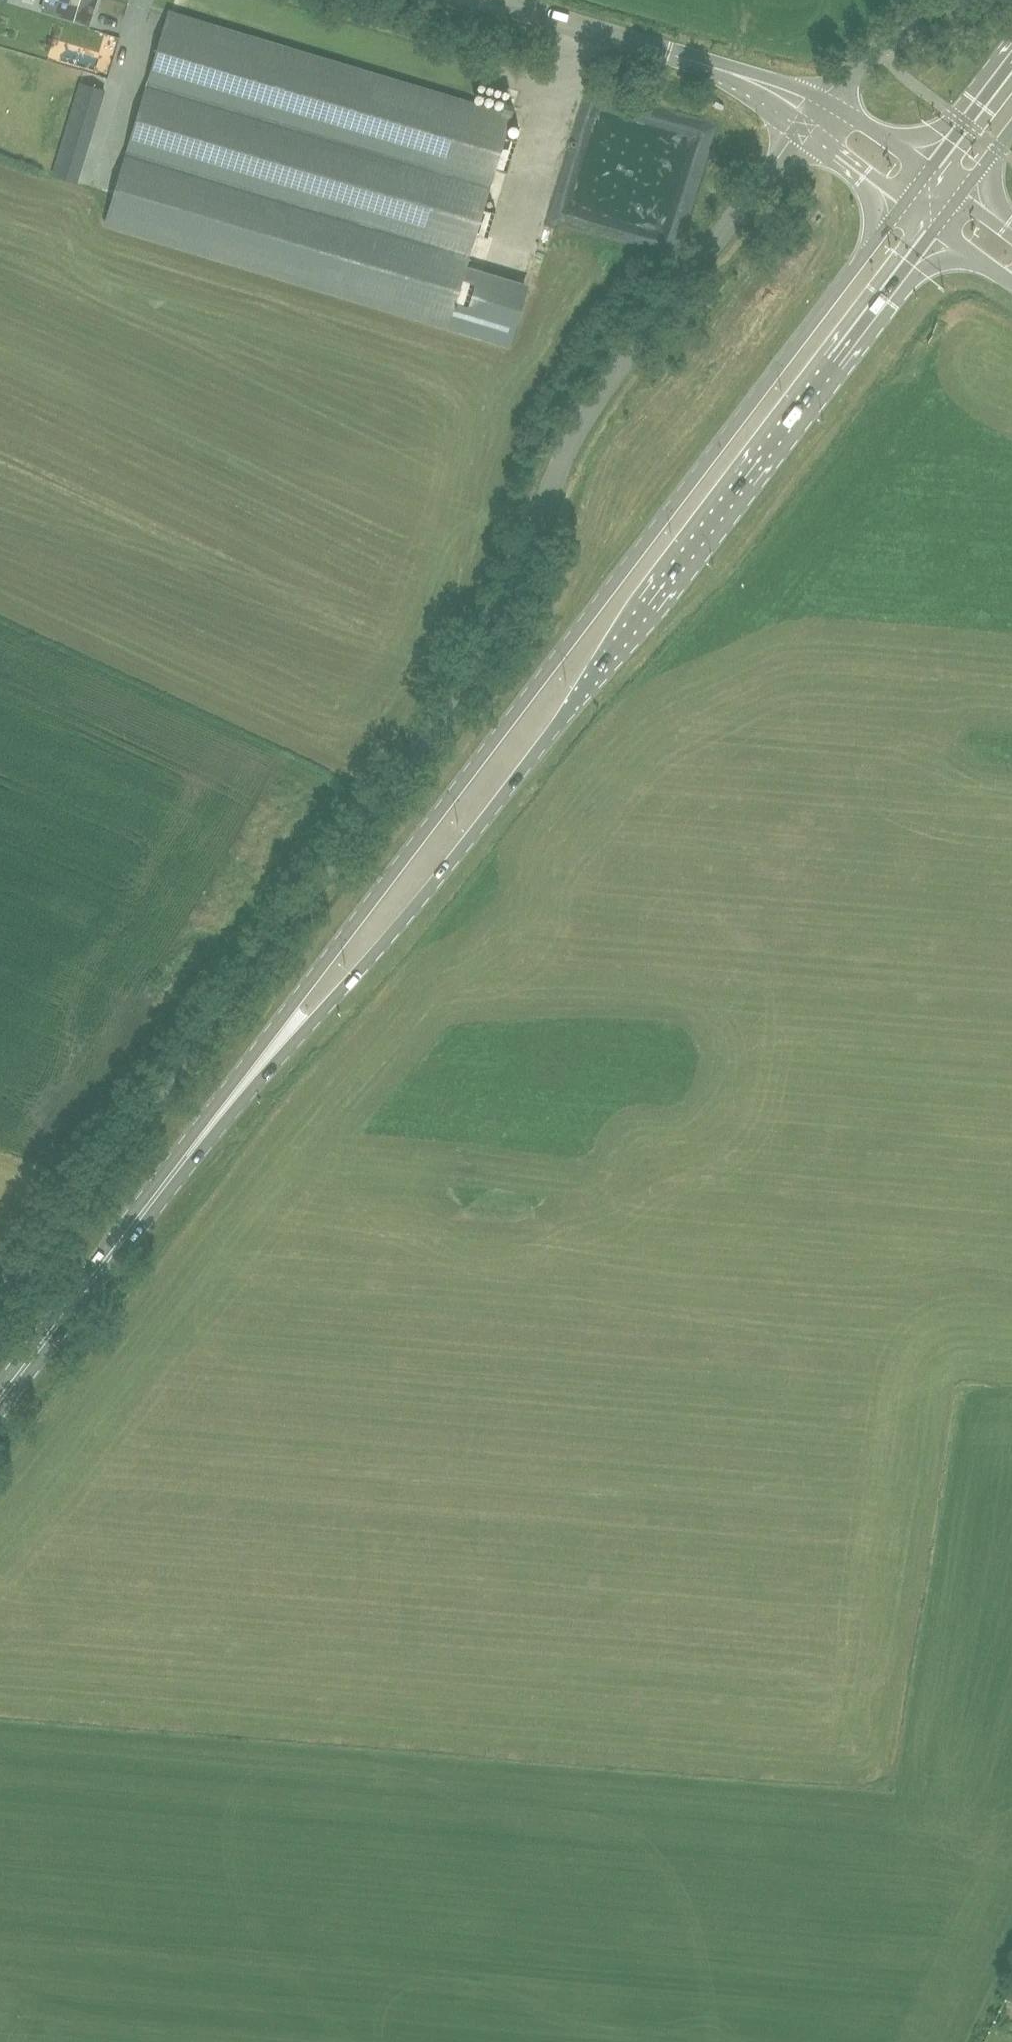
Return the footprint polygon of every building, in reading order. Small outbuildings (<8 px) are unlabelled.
[(68,1),(76,3),(71,18),(89,23),(96,0),(66,0),(68,1)] [(482,208),(494,168),(506,172),(515,140),(503,136),(509,116),(168,14),(105,223),(447,325),(509,342),(522,294),(475,281),(461,277),(474,233),(487,237),(494,211),(482,208)] [(90,134),(67,127),(53,173),(76,180),(90,134)]
